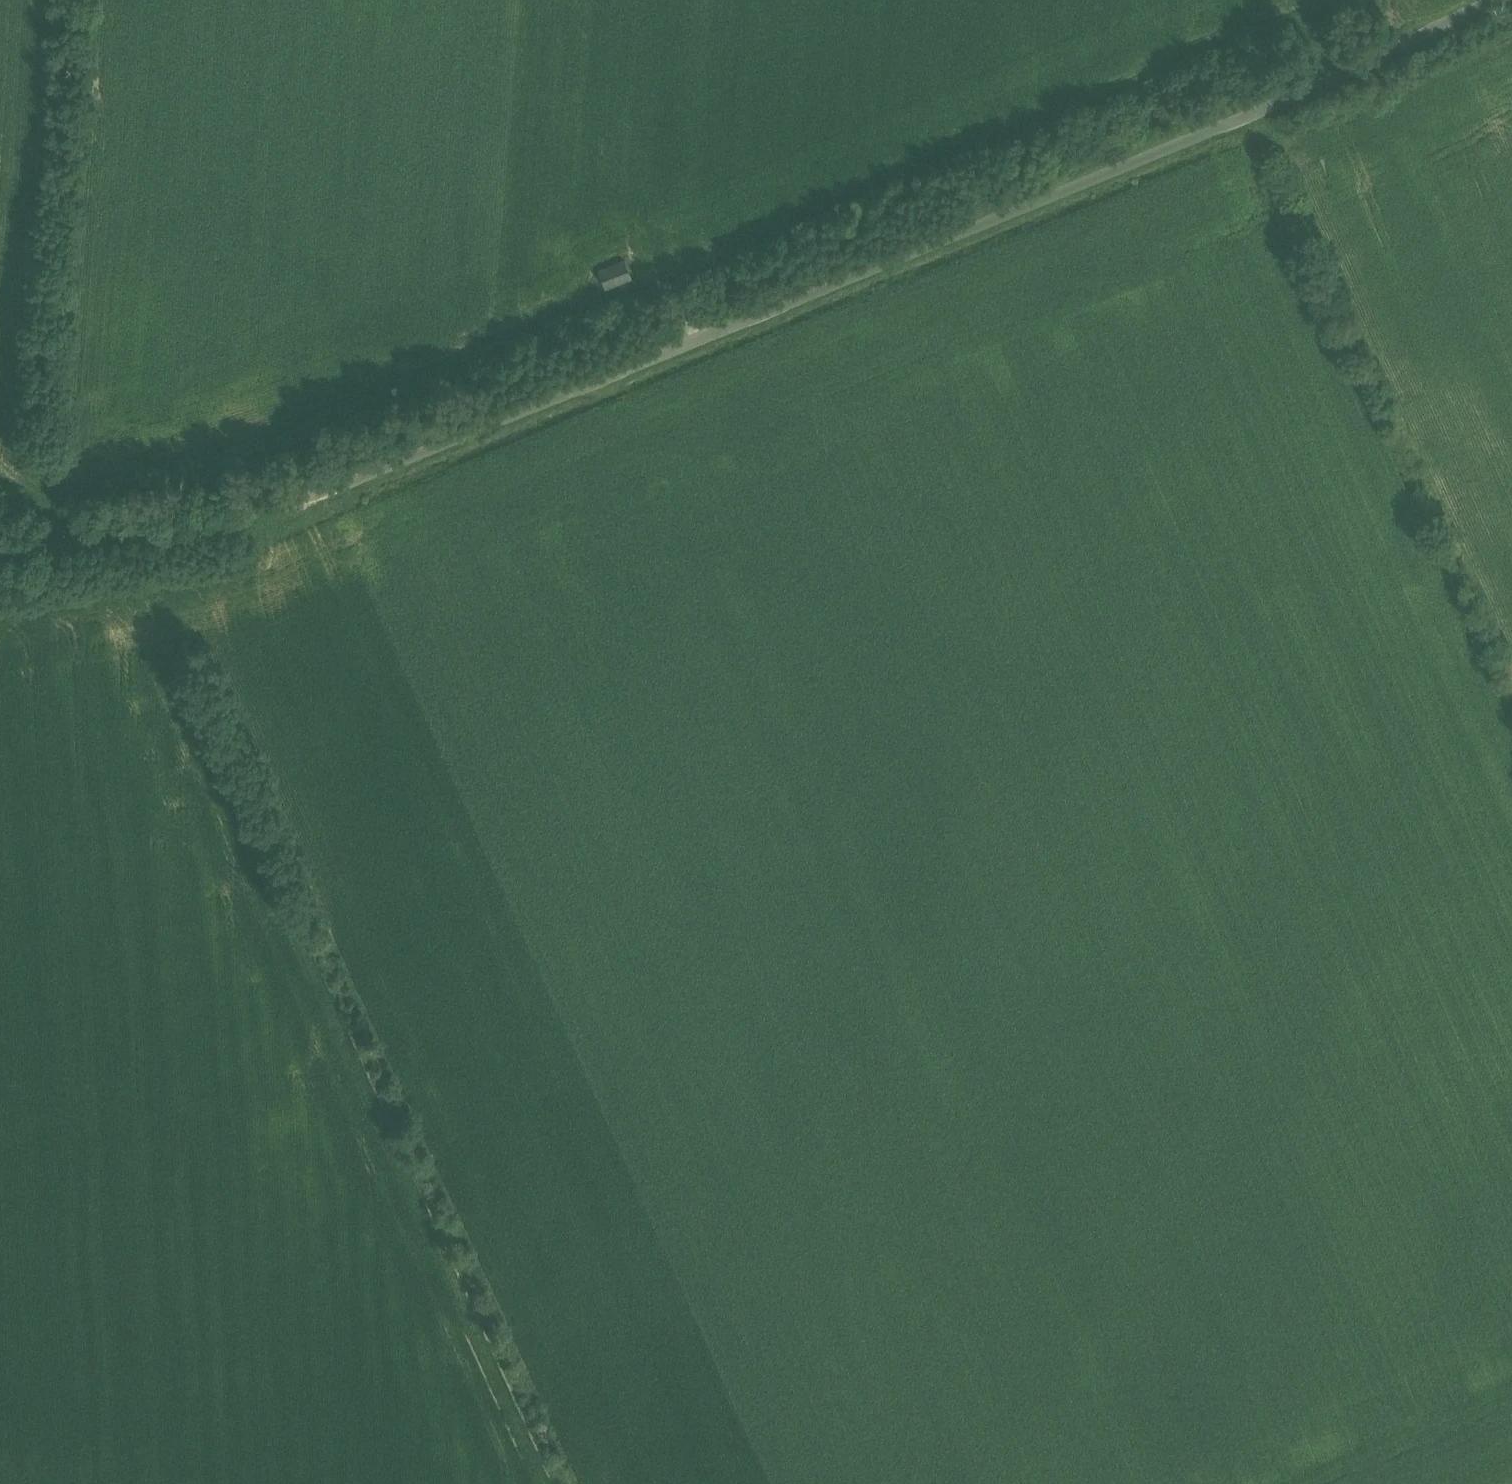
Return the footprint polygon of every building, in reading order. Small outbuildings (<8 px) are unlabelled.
[(592,269),(596,277),(624,265),(620,256),(592,269)] [(603,289),(629,278),(625,267),(598,278),(603,289)]
